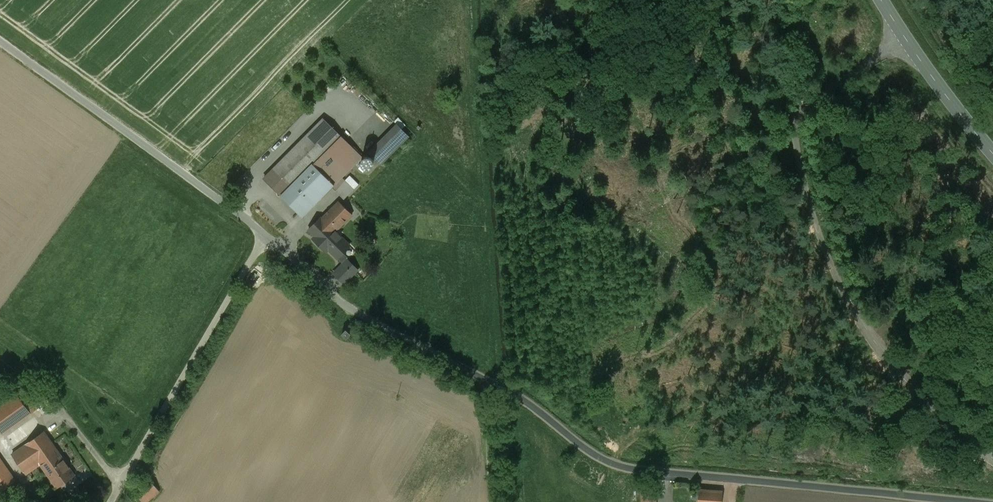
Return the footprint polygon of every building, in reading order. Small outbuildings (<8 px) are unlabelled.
[(323,118),(263,178),(281,195),(312,163),(340,135),(323,118)] [(398,122),(387,133),(400,145),(410,134),(398,122)] [(312,163),(335,185),(363,157),(340,135),(312,163)] [(312,163),(281,195),(303,217),(335,185),(312,163)] [(340,201),(316,225),(334,243),(358,219),(340,201)] [(351,334),(346,329),(341,335),(346,339),(348,337),(351,334)] [(3,434),(38,409),(24,389),(0,407),(0,430),(3,434)] [(57,451),(44,432),(27,444),(16,452),(12,455),(13,456),(25,473),(40,462),(44,460),(57,451)] [(57,451),(44,460),(40,462),(58,488),(72,478),(75,476),(62,457),(57,451)] [(0,492),(16,481),(0,459),(0,492)] [(134,491),(142,501),(146,501),(160,491),(150,479),(134,491)] [(699,490),(698,501),(721,501),(722,492),(699,490)]
